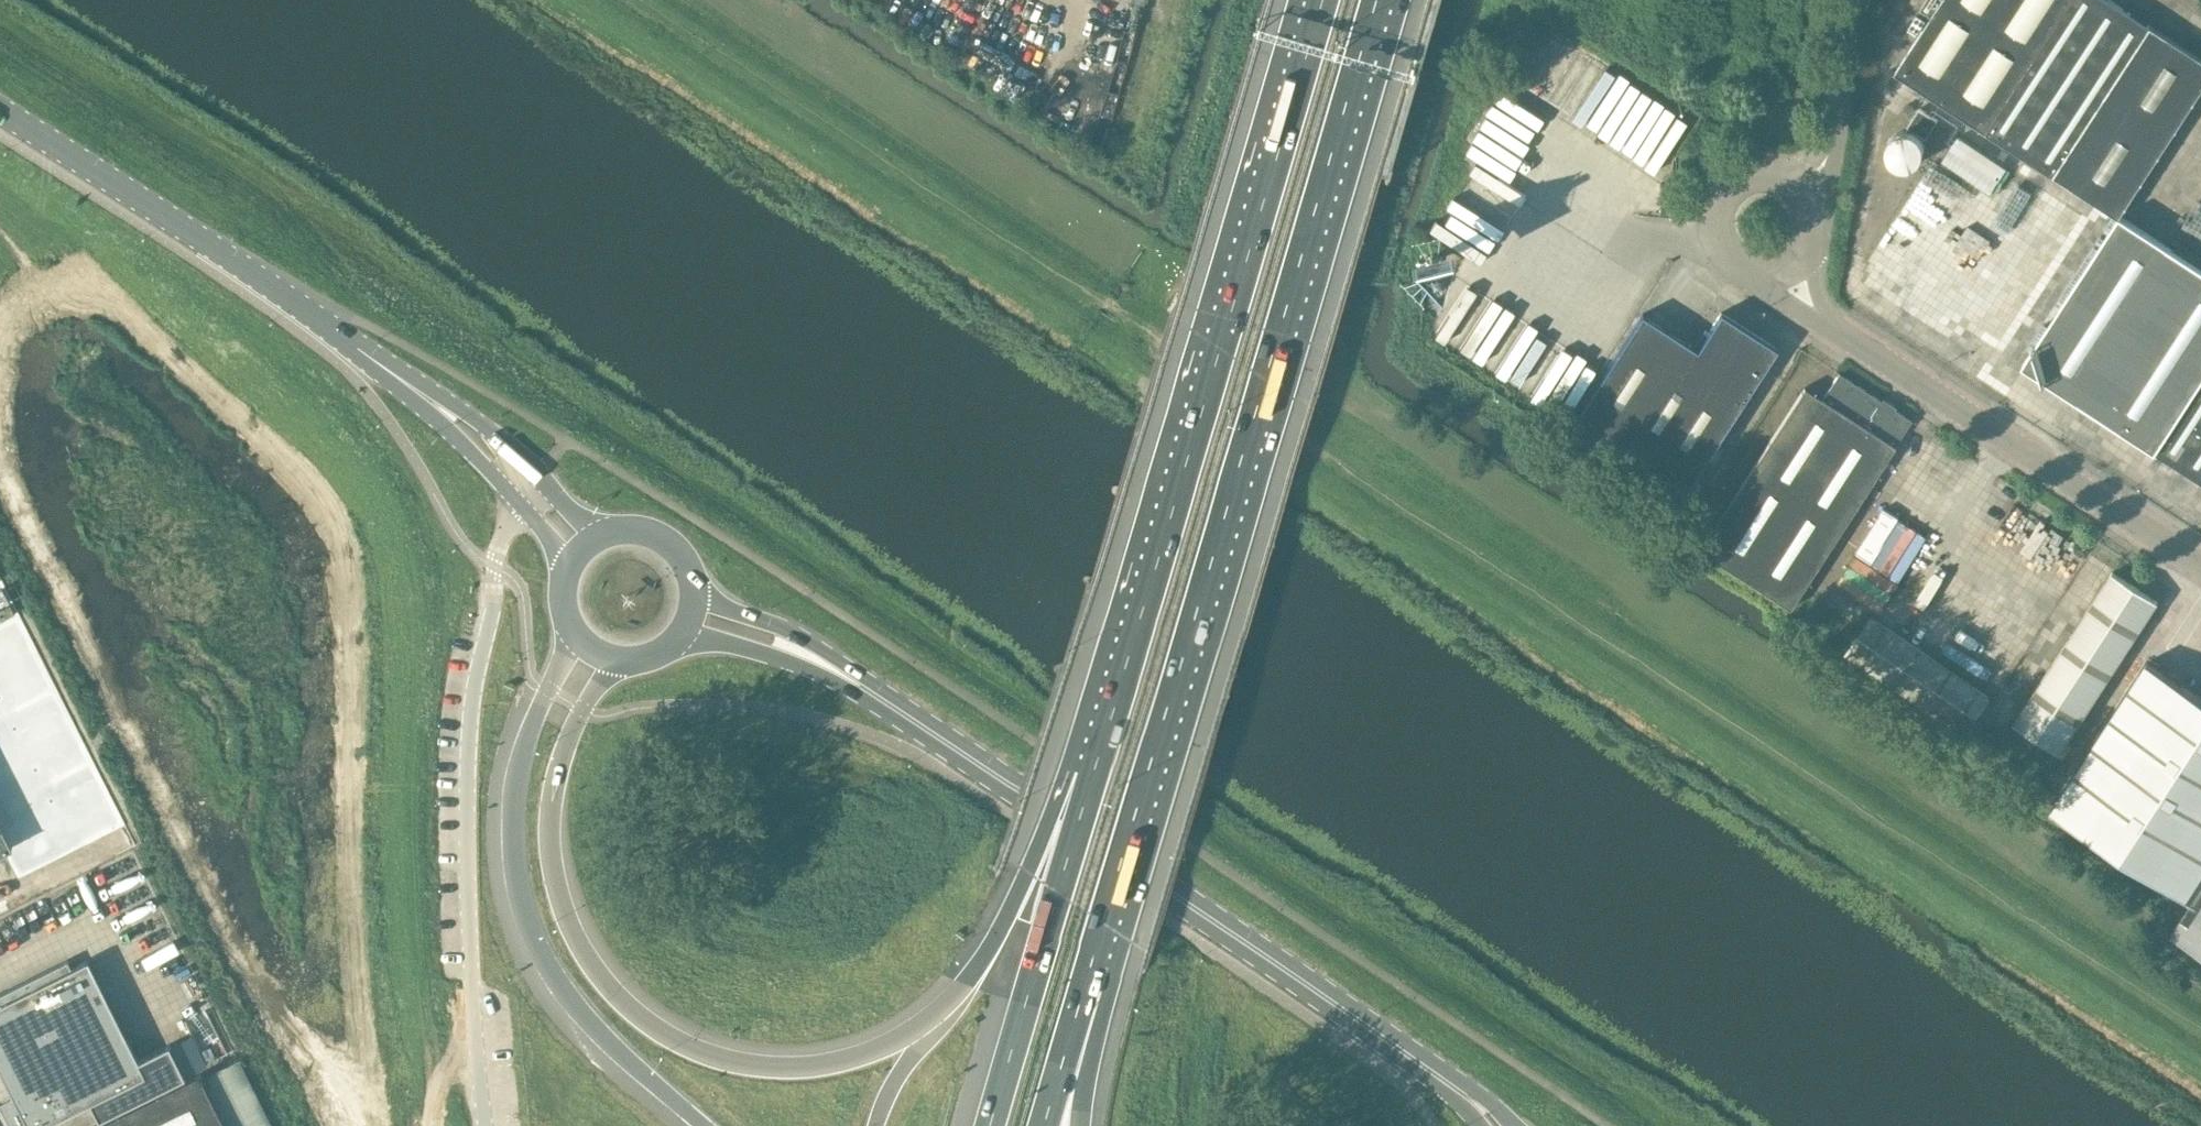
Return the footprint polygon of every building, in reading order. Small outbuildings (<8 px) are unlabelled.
[(2152,26),(2113,0),(1926,0),(1921,8),(1932,15),(1895,72),(2055,176),(2118,217),(2120,214),(2200,90),(2200,57),(2152,26)] [(1549,39),(1518,92),(1650,170),(1682,117),(1549,39)] [(1920,107),(1908,125),(1926,137),(1938,119),(1920,107)] [(1457,199),(1441,221),(1477,248),(1517,194),(1473,161),(1449,193),(1457,199)] [(2120,214),(2118,217),(2023,364),(2200,480),(2200,267),(2120,214)] [(1682,496),(1777,348),(1721,311),(1697,348),(1642,313),(1571,424),(1682,496)] [(1911,418),(1894,408),(1839,372),(1822,397),(1805,386),(1701,547),(1791,605),(1911,418)] [(2059,751),(2158,599),(2113,570),(2015,722),(2059,751)] [(1990,695),(1873,616),(1848,652),(1965,732),(1990,695)] [(2147,660),(2051,808),(2193,899),(2172,931),(2200,950),(2200,695),(2147,660)] [(0,821),(0,858),(15,850),(0,821)] [(14,1097),(0,1104),(0,1107),(1,1109),(5,1118),(9,1125),(40,1125),(89,1101),(98,1119),(186,1075),(169,1043),(137,1059),(88,960),(71,968),(67,960),(0,994),(0,1068),(14,1097)] [(200,1073),(93,1125),(226,1125),(200,1073)]
